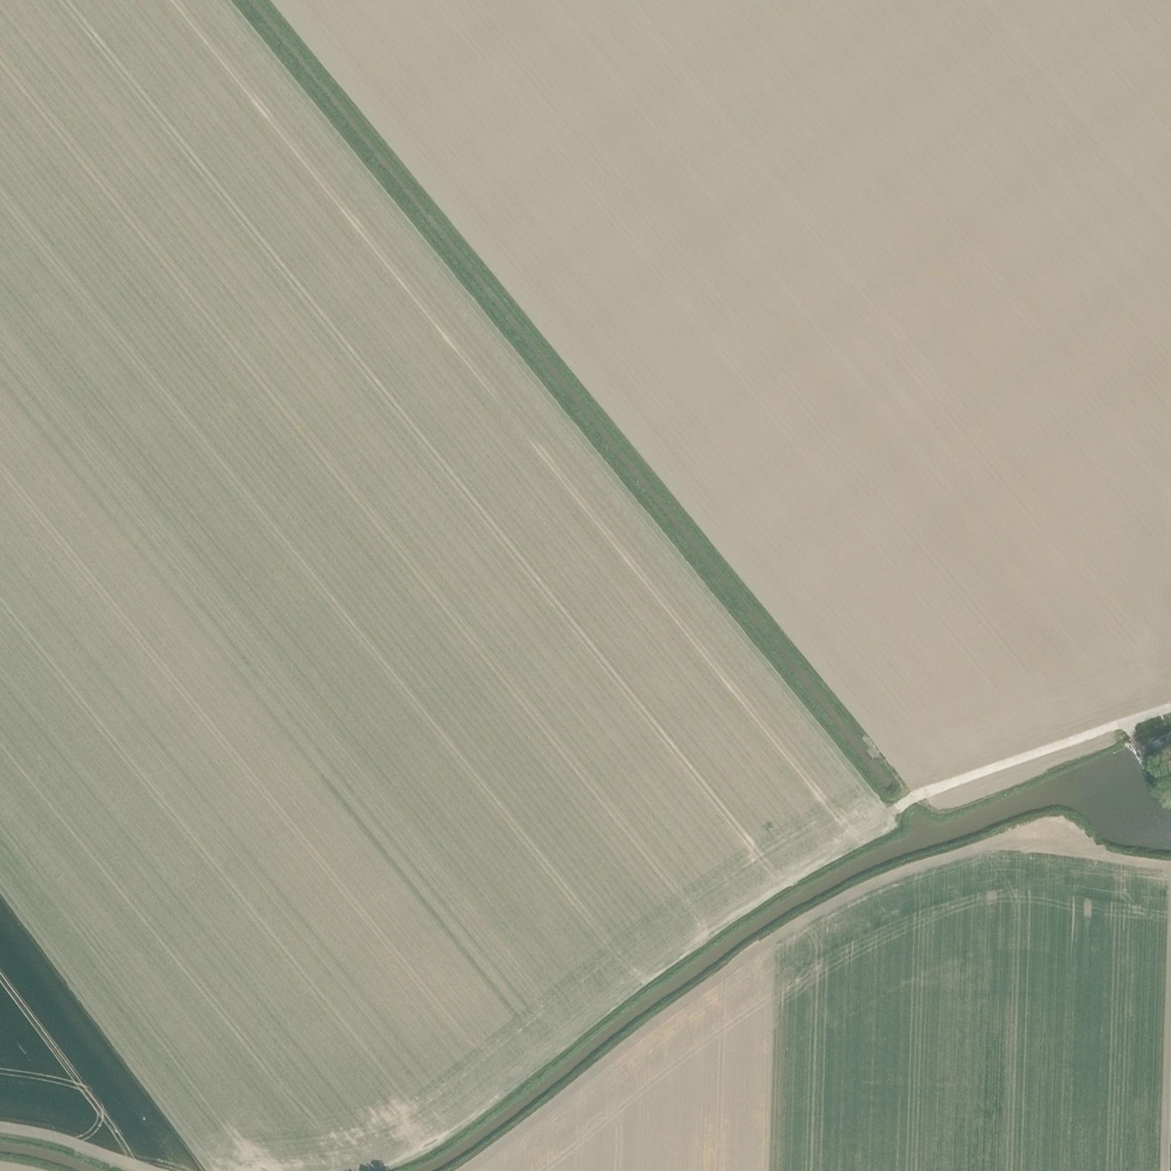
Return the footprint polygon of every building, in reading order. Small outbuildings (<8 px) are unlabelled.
[(1160,737),(1164,745),(1170,741),(1170,731),(1160,737)]
